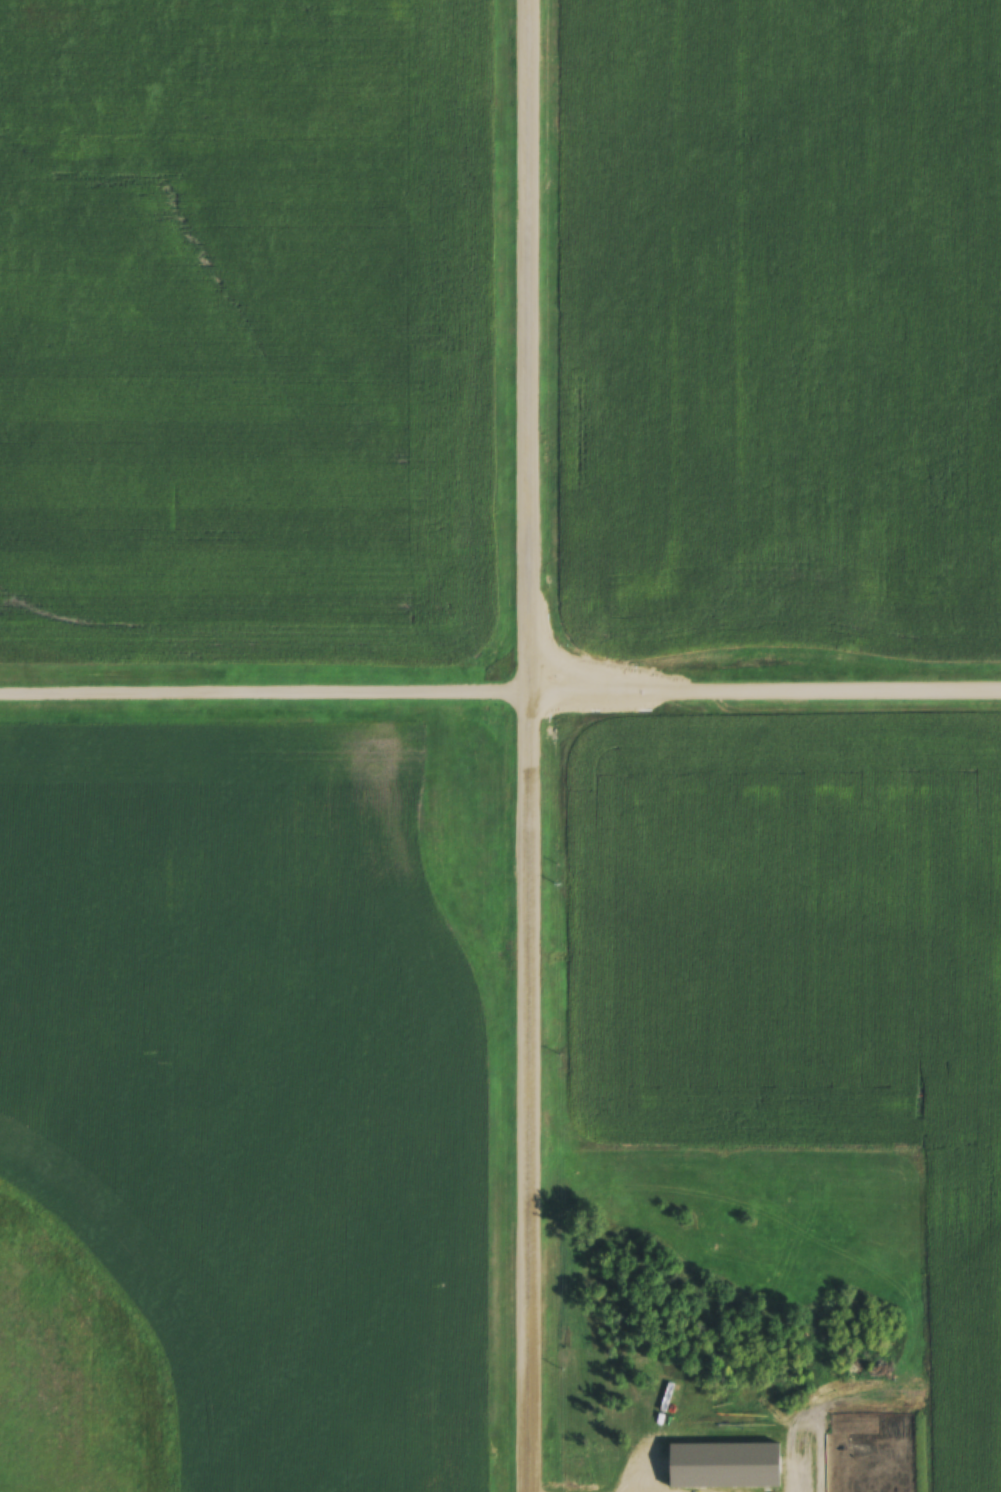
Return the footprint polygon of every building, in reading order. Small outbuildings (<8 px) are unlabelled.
[(686,1489),(704,1445),(683,1436),(665,1481),(686,1489)]
